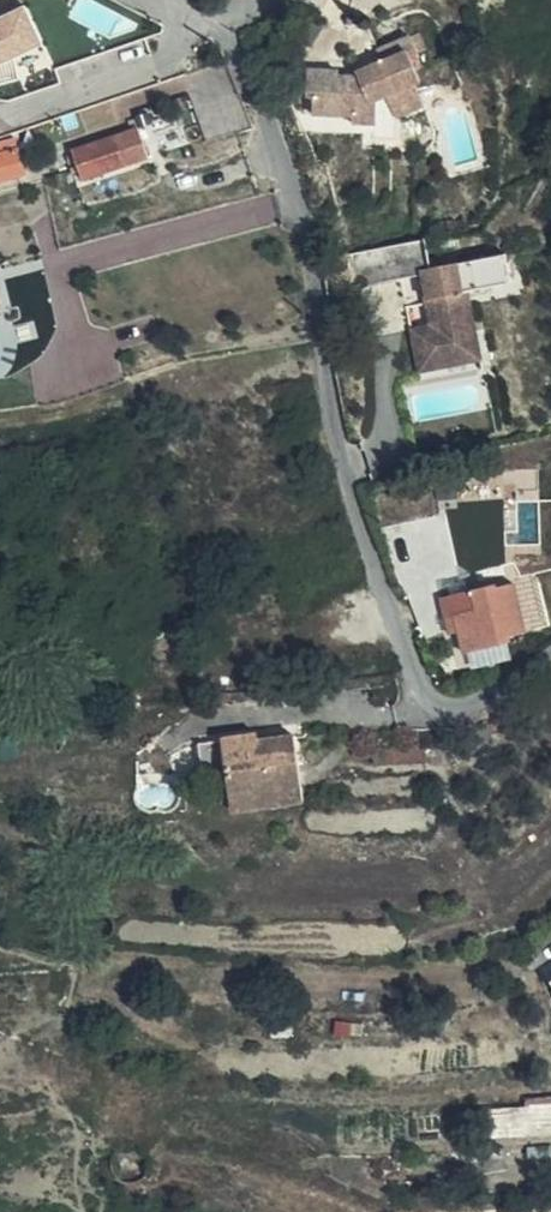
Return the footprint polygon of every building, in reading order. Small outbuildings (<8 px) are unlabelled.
[(0,15),(0,79),(49,64),(32,5),(0,15)] [(425,51),(419,35),(378,52),(382,62),(355,73),(355,78),(338,77),(338,72),(308,71),(306,100),(313,100),(311,115),(352,118),(352,123),(374,125),(376,103),(387,100),(396,119),(424,107),(416,85),(418,83),(414,72),(422,69),(417,54),(425,51)] [(83,179),(148,158),(138,129),(73,152),(83,179)] [(13,143),(0,147),(0,180),(21,174),(13,143)] [(451,231),(403,240),(410,278),(433,274),(441,328),(417,331),(421,356),(442,353),(444,367),(481,361),(473,305),(479,304),(498,301),(498,294),(522,291),(518,260),(457,269),(451,231)] [(403,240),(359,248),(366,287),(410,278),(403,240)] [(433,274),(410,278),(417,331),(441,328),(433,274)] [(442,353),(421,356),(423,376),(488,367),(479,304),(473,305),(481,361),(444,367),(442,353)] [(480,512),(515,510),(514,476),(479,478),(480,512)] [(539,582),(516,585),(525,633),(548,628),(539,582)] [(525,633),(516,585),(496,589),(495,587),(441,598),(447,624),(456,622),(458,631),(463,653),(472,651),(506,644),(512,643),(510,636),(525,633)] [(456,622),(447,624),(449,633),(458,631),(456,622)] [(508,652),(506,644),(472,651),(477,669),(504,664),(508,658),(508,652)] [(222,739),(227,772),(231,802),(268,796),(270,807),(303,801),(293,735),(258,741),(257,733),(222,739)] [(146,749),(153,743),(147,735),(139,741),(146,749)] [(204,776),(227,772),(222,739),(200,742),(204,776)] [(511,1107),(514,1126),(550,1120),(550,1101),(511,1107)]
